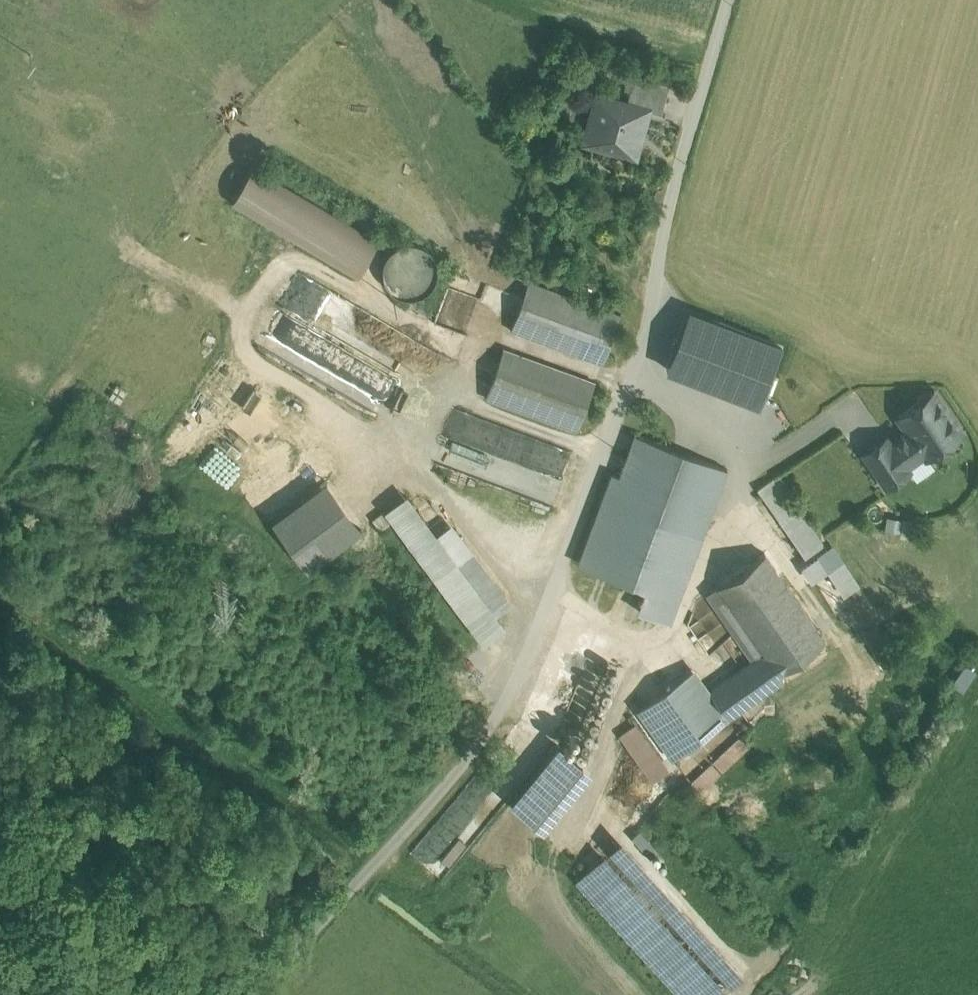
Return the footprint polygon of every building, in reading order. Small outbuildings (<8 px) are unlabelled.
[(223,6),(238,9),(240,0),(224,0),(223,6)] [(670,82),(635,73),(627,101),(648,107),(648,108),(661,112),(670,82)] [(627,101),(597,93),(584,139),(635,154),(648,108),(648,107),(627,101)] [(379,238),(253,164),(231,201),(357,275),(379,238)] [(436,278),(438,268),(435,257),(429,248),(420,242),(410,240),(399,243),(390,249),(384,258),(382,268),(385,279),(391,288),(400,293),(410,295),(421,293),(430,287),(436,278)] [(437,351),(304,271),(283,303),(416,382),(437,351)] [(620,314),(528,280),(511,329),(602,363),(620,314)] [(480,297),(448,285),(434,322),(466,334),(480,297)] [(782,345),(691,311),(668,370),(759,405),(782,345)] [(595,381),(504,347),(486,396),(577,430),(595,381)] [(214,352),(167,439),(189,451),(237,364),(214,352)] [(961,430),(933,390),(930,392),(925,391),(918,395),(917,401),(899,413),(909,427),(890,440),(902,456),(920,443),(927,453),(961,430)] [(572,450),(455,406),(445,433),(562,477),(572,450)] [(562,477),(445,433),(435,461),(552,505),(562,477)] [(673,447),(635,433),(620,475),(659,489),(670,462),(668,461),(673,447)] [(886,434),(864,450),(886,482),(908,466),(902,456),(890,440),(886,434)] [(697,474),(683,467),(673,495),(687,500),(697,474)] [(659,489),(620,475),(585,566),(678,601),(712,509),(687,500),(673,495),(659,489)] [(822,544),(775,476),(758,488),(806,556),(822,544)] [(326,478),(272,518),(308,566),(361,527),(326,478)] [(487,577),(440,513),(428,522),(409,496),(388,511),(483,640),(504,624),(475,585),(487,577)] [(833,545),(812,560),(822,575),(831,568),(843,560),(833,545)] [(834,652),(765,552),(718,585),(744,623),(783,678),(788,684),(834,652)] [(859,585),(843,560),(831,568),(847,593),(859,585)] [(698,618),(690,624),(707,644),(715,638),(698,618)] [(707,692),(691,669),(639,707),(674,755),(783,678),(744,623),(729,636),(747,663),(707,692)] [(667,770),(634,724),(620,734),(653,780),(667,770)] [(514,728),(460,792),(492,818),(548,751),(514,728)] [(740,736),(714,760),(722,769),(748,745),(740,736)] [(558,744),(511,800),(535,820),(582,764),(588,755),(574,748),(572,747),(569,753),(558,744)] [(711,762),(691,781),(700,790),(720,772),(711,762)] [(651,843),(638,829),(632,835),(644,849),(651,843)] [(598,857),(576,877),(683,994),(714,994),(720,990),(598,857)]
